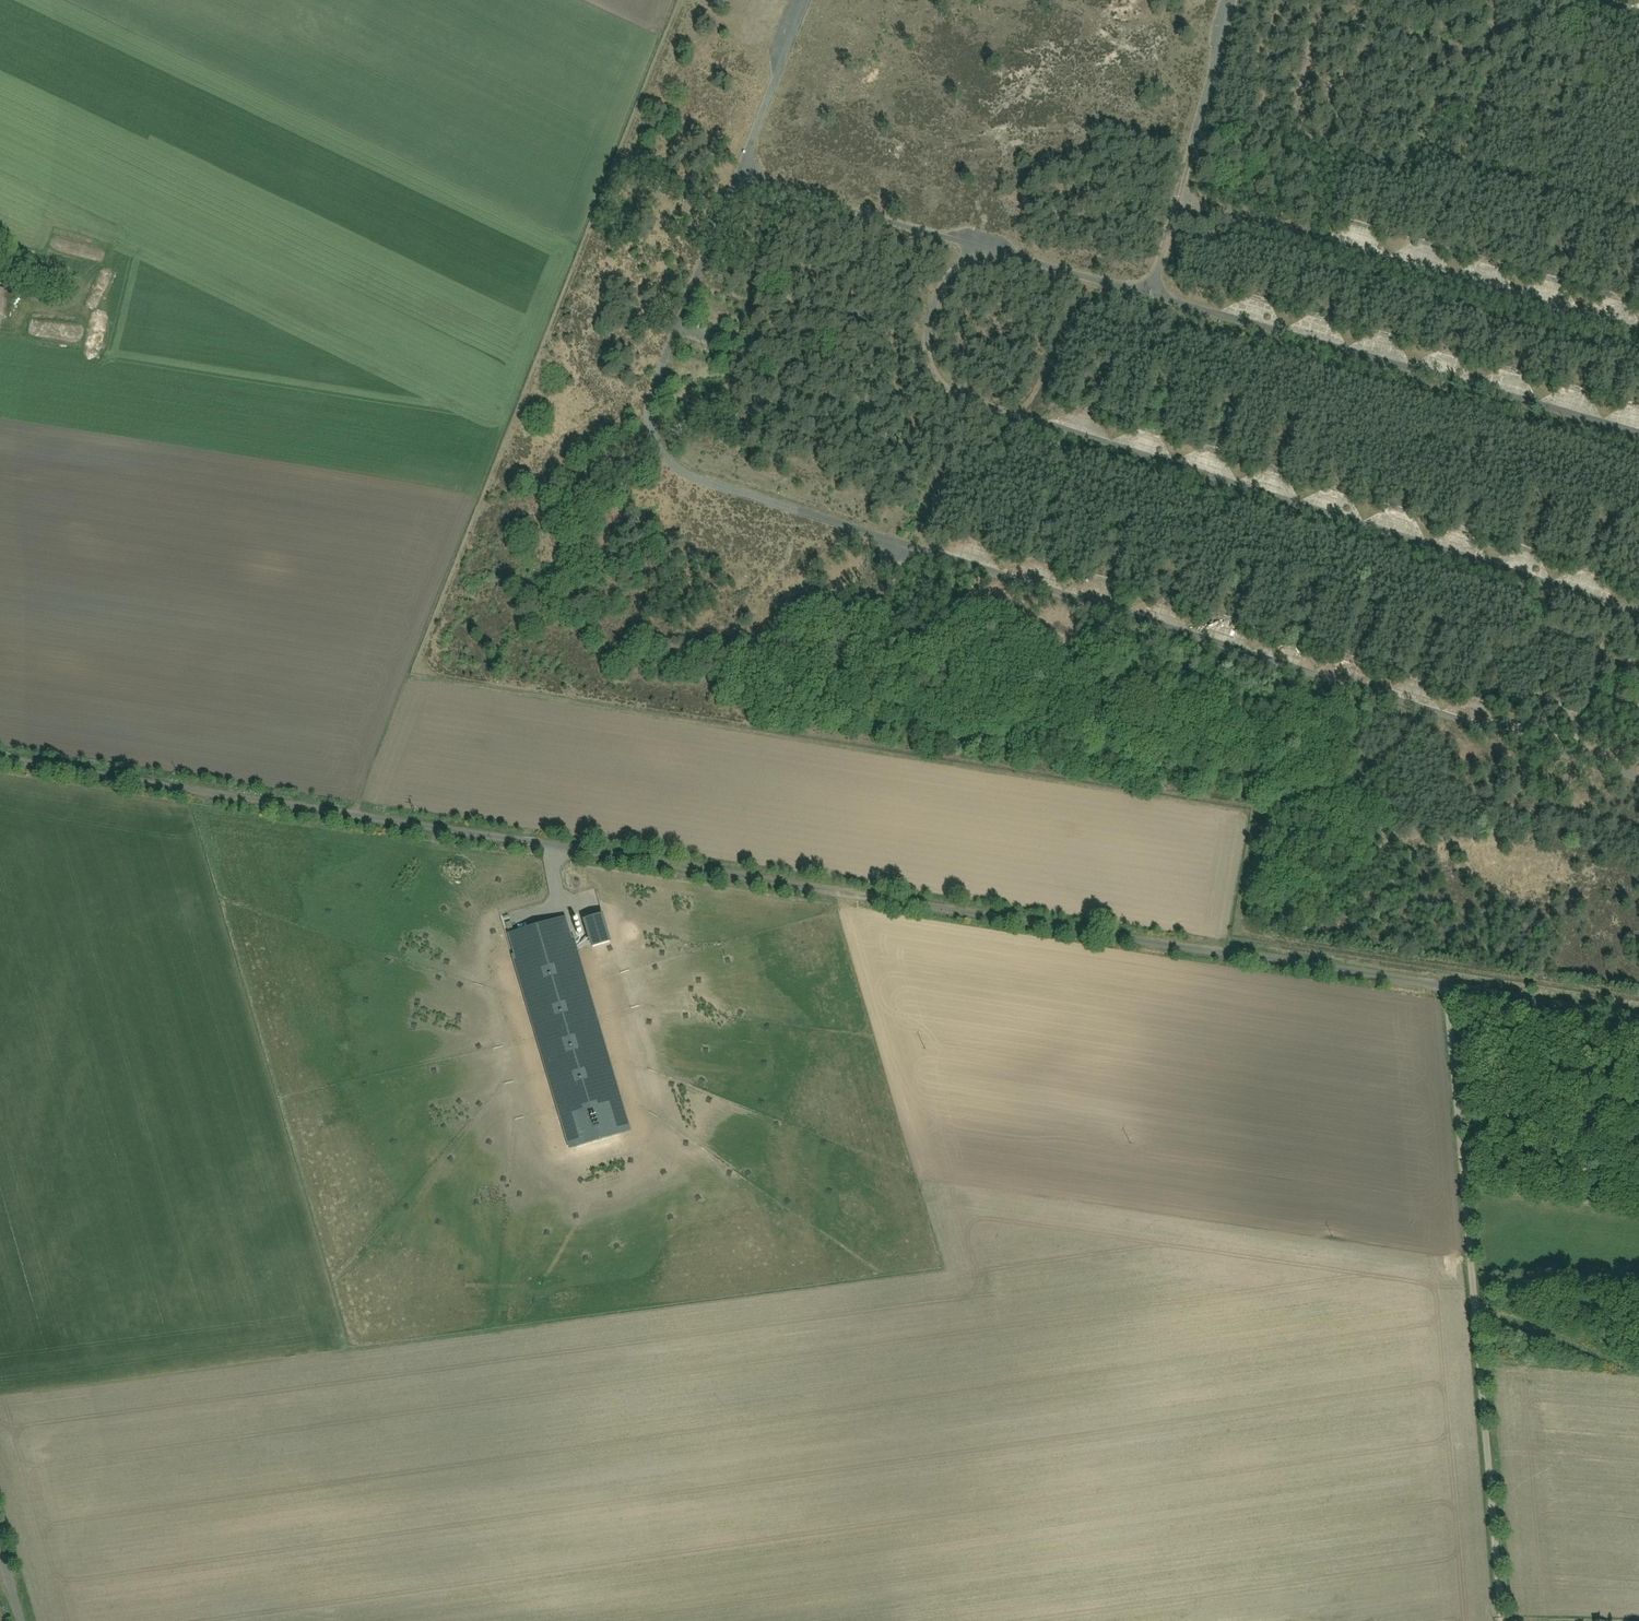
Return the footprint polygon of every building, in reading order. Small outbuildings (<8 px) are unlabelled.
[(4,318),(8,291),(0,290),(0,317),(4,318)] [(516,955),(512,956),(569,1150),(631,1132),(574,936),(571,937),(565,918),(510,934),(516,955)]
